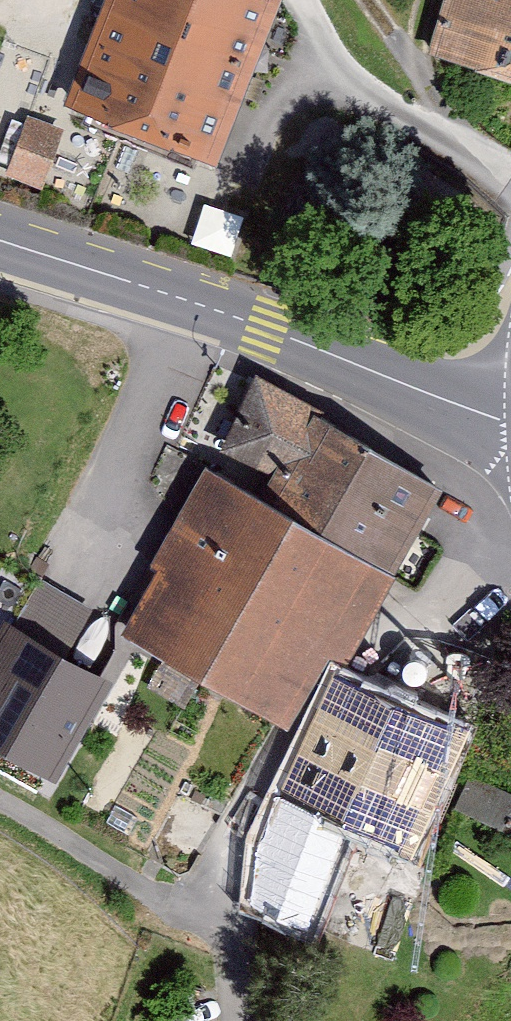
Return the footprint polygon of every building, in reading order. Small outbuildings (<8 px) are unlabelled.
[(65,100),(216,156),(275,0),(103,0),(65,100)] [(430,56),(510,77),(510,0),(446,0),(430,56)] [(29,111),(6,171),(44,185),(67,125),(29,111)] [(328,414),(258,375),(205,468),(276,507),(324,421),(328,414)] [(276,507),(399,576),(441,493),(324,421),(276,507)] [(276,507),(205,468),(151,565),(158,569),(122,634),(288,727),(328,656),(348,668),(399,576),(276,507)] [(41,580),(13,628),(65,659),(94,611),(41,580)] [(55,785),(113,685),(65,659),(13,628),(5,623),(0,632),(0,753),(55,785)] [(342,684),(292,805),(414,855),(464,734),(342,684)]
